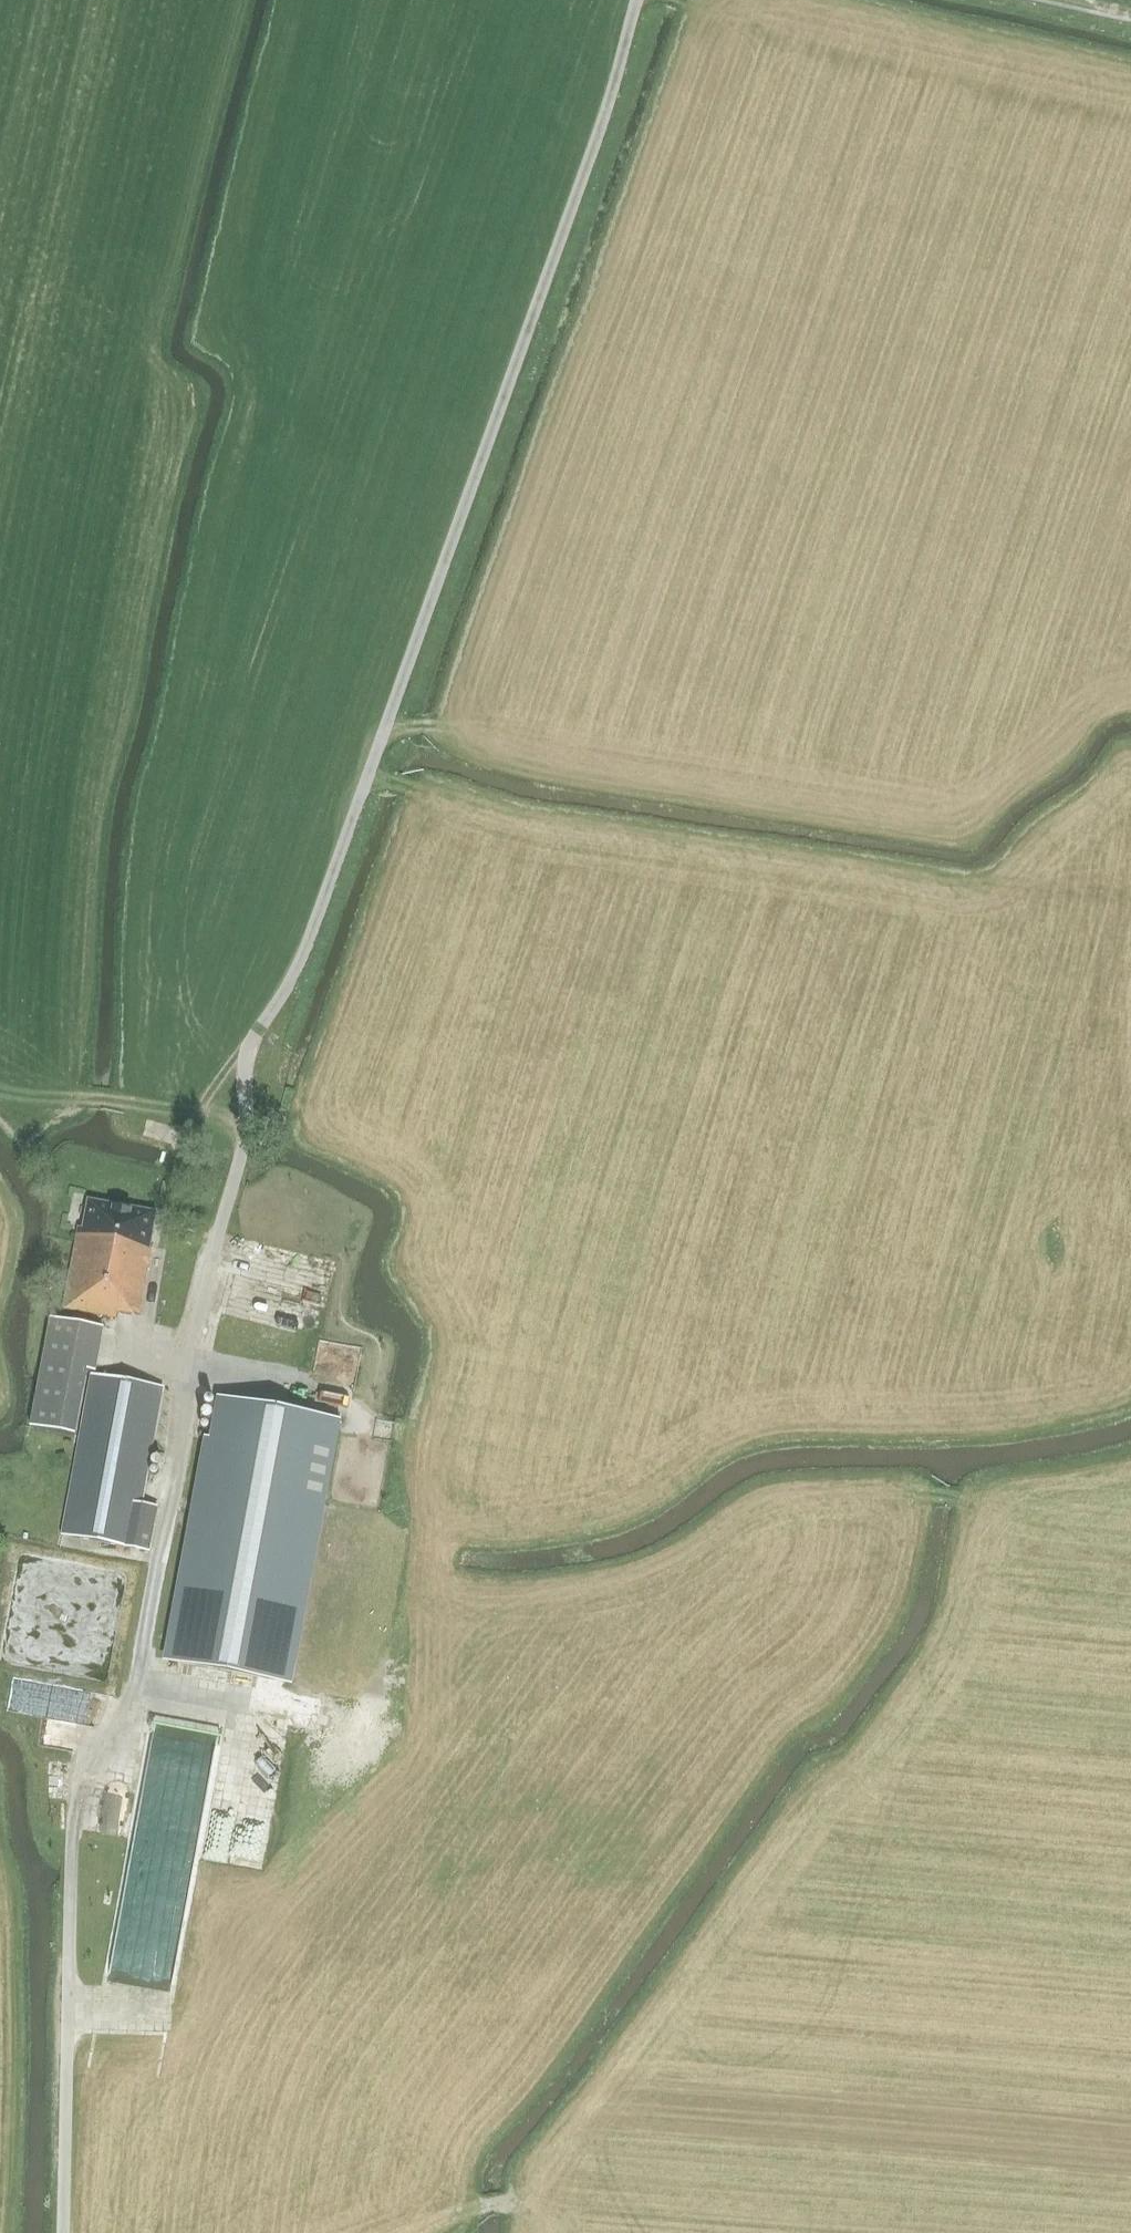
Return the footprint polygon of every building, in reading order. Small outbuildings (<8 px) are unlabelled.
[(79,1226),(63,1308),(117,1318),(119,1312),(139,1316),(152,1247),(150,1247),(156,1212),(88,1200),(83,1227),(79,1226)] [(51,1318),(31,1427),(75,1435),(87,1371),(95,1372),(103,1328),(51,1318)] [(142,1504),(163,1388),(91,1375),(62,1535),(134,1548),(150,1551),(159,1507),(142,1504)] [(340,1421),(218,1398),(209,1444),(207,1444),(166,1663),(290,1687),(340,1421)] [(14,1707),(56,1718),(63,1689),(21,1679),(14,1707)] [(145,1742),(187,1747),(189,1729),(147,1724),(145,1742)]
